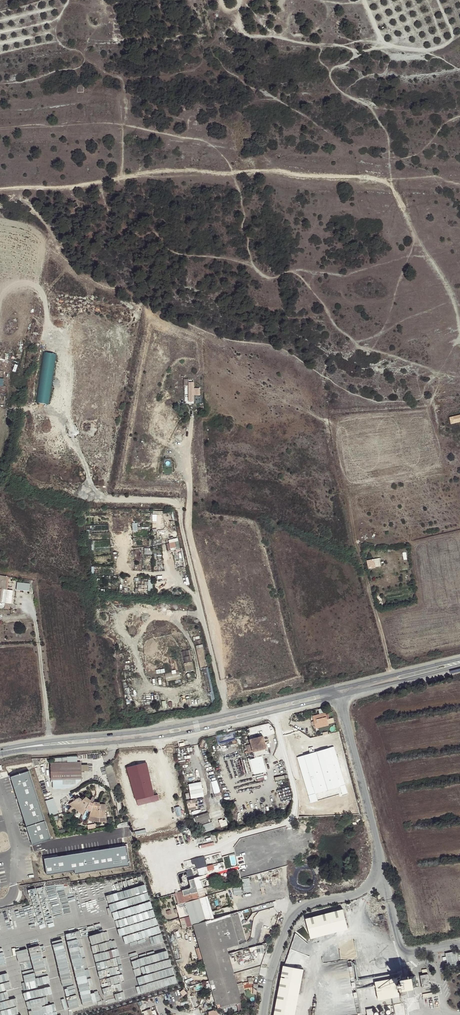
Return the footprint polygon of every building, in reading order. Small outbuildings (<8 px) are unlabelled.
[(47,352),(40,402),(50,403),(57,353),(47,352)] [(177,568),(186,566),(183,547),(182,547),(180,537),(170,539),(171,542),(168,543),(169,550),(173,549),(177,568)] [(375,567),(374,559),(366,561),(368,569),(375,567)] [(13,579),(12,589),(32,591),(32,581),(13,579)] [(137,585),(138,592),(154,591),(153,579),(143,580),(143,584),(137,585)] [(11,590),(5,590),(6,581),(0,580),(0,602),(10,603),(11,590)] [(19,608),(10,608),(10,603),(0,602),(0,612),(20,611),(19,608)] [(192,650),(183,650),(185,671),(194,670),(192,650)] [(181,670),(166,673),(168,681),(182,677),(181,670)] [(312,716),(316,729),(329,726),(328,724),(330,724),(329,719),(327,720),(325,713),(312,716)] [(254,758),(268,755),(263,736),(249,739),(251,744),(247,745),(248,751),(245,752),(245,753),(253,751),(254,758)] [(317,763),(307,766),(310,774),(304,776),(305,780),(311,779),(315,794),(340,787),(332,759),(322,762),(322,760),(317,761),(317,763)] [(160,794),(151,762),(126,768),(132,787),(127,789),(124,790),(125,796),(130,795),(134,810),(141,808),(139,799),(160,794)] [(81,779),(81,763),(51,764),(51,780),(81,779)] [(37,776),(42,775),(39,764),(34,766),(37,776)] [(29,772),(10,778),(32,845),(51,839),(29,772)] [(114,772),(110,773),(107,774),(110,786),(117,783),(114,772)] [(37,776),(45,800),(47,799),(46,796),(49,795),(42,775),(37,776)] [(189,785),(191,799),(203,797),(202,783),(189,785)] [(89,802),(90,801),(86,797),(82,800),(79,797),(69,804),(74,808),(77,804),(85,810),(86,809),(91,811),(90,814),(99,816),(99,815),(106,815),(105,810),(107,810),(106,805),(100,804),(100,803),(94,802),(93,804),(89,802)] [(190,810),(198,808),(197,799),(188,800),(190,810)] [(77,804),(74,808),(83,814),(85,810),(77,804)] [(193,814),(196,823),(210,819),(207,810),(193,814)] [(210,819),(198,823),(200,830),(213,826),(210,819)] [(127,847),(45,859),(48,876),(75,872),(75,874),(130,866),(127,847)] [(221,860),(223,860),(223,853),(211,854),(211,865),(207,865),(207,870),(216,869),(215,861),(221,860)] [(35,874),(32,858),(24,860),(27,875),(35,874)] [(143,877),(126,880),(128,886),(129,886),(145,882),(143,877)] [(174,894),(178,905),(185,903),(192,926),(193,925),(210,920),(214,919),(207,896),(206,896),(201,880),(194,882),(197,891),(183,896),(182,892),(174,894)] [(223,906),(230,905),(229,896),(221,897),(223,906)] [(210,920),(220,957),(228,954),(226,949),(247,942),(241,921),(246,920),(243,911),(214,919),(210,920)] [(343,911),(305,920),(310,941),(348,933),(343,911)] [(193,925),(203,962),(220,957),(210,920),(193,925)] [(456,953),(458,965),(448,967),(445,956),(442,957),(445,970),(459,967),(459,965),(459,952),(456,953)] [(456,952),(445,954),(445,956),(448,967),(458,965),(456,953),(456,952)] [(242,1002),(228,954),(220,957),(203,962),(217,1009),(242,1002)] [(284,968),(275,1014),(296,1014),(303,972),(284,968)] [(429,989),(427,975),(419,976),(422,990),(429,989)] [(397,986),(403,985),(402,978),(402,976),(375,981),(378,1000),(399,996),(397,986)] [(404,989),(414,987),(412,976),(402,978),(404,989)] [(9,1014),(20,1012),(19,1006),(11,1007),(9,999),(0,1001),(0,1010),(10,1008),(1,1014),(9,1014)]
